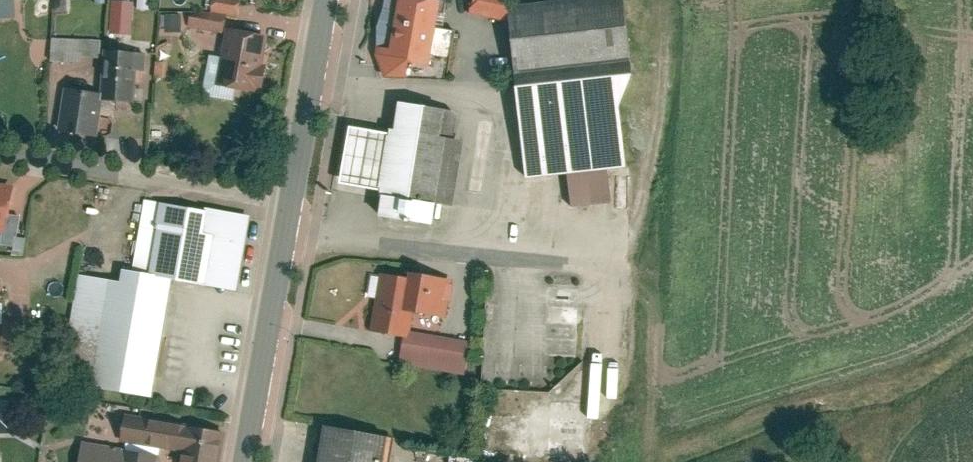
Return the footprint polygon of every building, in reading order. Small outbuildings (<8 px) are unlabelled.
[(138,33),(140,0),(117,0),(115,31),(138,33)] [(248,14),(249,0),(219,0),(218,13),(248,14)] [(391,42),(379,43),(378,54),(385,75),(407,75),(408,59),(429,63),(439,0),(397,0),(391,42)] [(508,6),(507,0),(472,0),(470,12),(510,20),(516,81),(634,68),(626,0),(567,0),(508,6)] [(266,37),(225,30),(215,84),(256,91),(266,37)] [(146,52),(105,50),(102,100),(143,103),(146,52)] [(634,68),(516,81),(527,174),(571,169),(574,202),(610,198),(606,166),(625,164),(618,107),(634,68)] [(101,93),(65,88),(59,132),(95,136),(101,93)] [(391,122),(390,127),(380,185),(383,186),(379,210),(435,219),(438,198),(454,200),(464,138),(436,134),(441,106),(400,99),(396,123),(391,122)] [(390,127),(349,120),(339,178),(380,185),(390,127)] [(0,182),(0,228),(5,228),(4,239),(16,241),(20,211),(10,210),(14,184),(0,182)] [(238,289),(250,214),(145,197),(134,272),(172,278),(220,286),(238,289)] [(447,280),(376,269),(366,330),(398,335),(394,363),(463,374),(468,339),(408,329),(411,308),(442,313),(447,280)] [(59,377),(153,393),(172,278),(134,272),(132,280),(77,271),(59,377)] [(10,429),(10,398),(0,398),(0,429),(10,429)] [(126,409),(120,446),(83,440),(79,461),(218,461),(224,426),(126,409)] [(315,421),(309,461),(377,461),(382,431),(315,421)]
